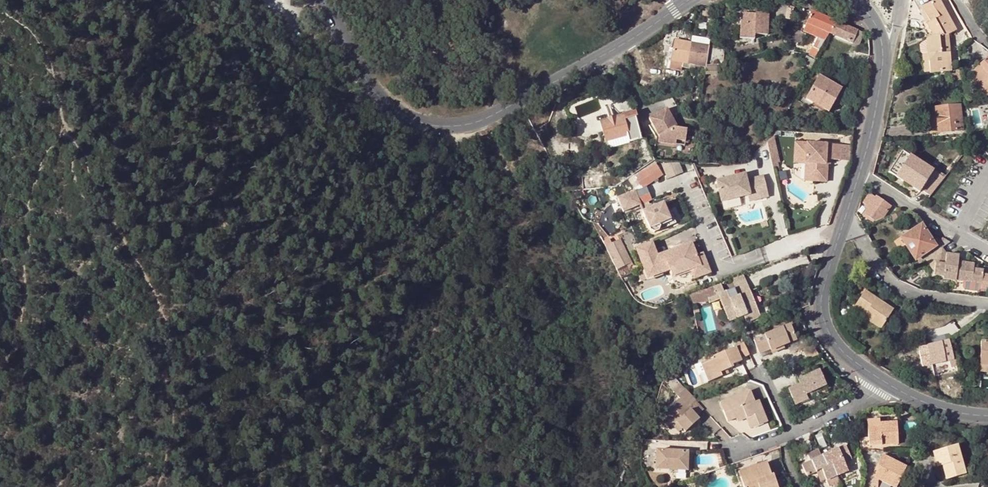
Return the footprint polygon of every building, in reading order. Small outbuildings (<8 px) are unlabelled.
[(933,36),(948,35),(956,30),(939,0),(936,0),(921,8),(922,8),(929,22),(926,24),(933,36)] [(779,4),(776,18),(791,20),(794,6),(779,4)] [(919,10),(926,24),(929,22),(922,8),(919,10)] [(769,11),(757,11),(757,15),(741,15),(740,38),(756,38),(756,36),(768,36),(769,11)] [(836,22),(810,12),(806,24),(819,29),(816,35),(825,39),(829,33),(831,34),(836,22)] [(858,31),(836,22),(831,34),(853,43),(858,31)] [(819,29),(806,24),(803,30),(816,35),(819,29)] [(679,30),(668,27),(664,45),(673,47),(670,60),(678,62),(688,63),(691,42),(677,40),(679,30)] [(863,33),(858,31),(853,43),(857,45),(863,33)] [(972,37),(968,31),(964,34),(963,41),(958,45),(959,47),(972,37)] [(933,36),(926,39),(928,54),(923,55),(925,72),(930,72),(951,70),(949,42),(948,35),(933,36)] [(691,42),(688,63),(703,66),(706,66),(708,47),(709,39),(693,37),(691,42)] [(708,47),(706,66),(718,65),(723,65),(725,49),(708,47)] [(802,63),(811,68),(816,61),(806,55),(802,63)] [(979,65),(983,68),(974,77),(987,92),(987,56),(979,65)] [(678,62),(670,60),(668,68),(676,69),(678,62)] [(705,69),(706,66),(703,66),(688,63),(686,70),(705,73),(705,69)] [(983,68),(979,65),(970,73),(974,77),(983,68)] [(952,75),(952,80),(962,80),(961,71),(957,71),(957,74),(952,75)] [(806,99),(814,103),(815,101),(830,109),(841,89),(818,77),(806,99)] [(987,95),(987,92),(974,77),(970,80),(986,96),(987,95)] [(815,101),(814,103),(829,112),(830,109),(815,101)] [(674,135),(683,136),(684,125),(675,124),(665,104),(647,114),(657,132),(656,138),(673,140),(674,135)] [(962,123),(965,122),(964,112),(961,112),(960,105),(934,108),(935,116),(937,127),(937,133),(963,130),(963,128),(962,123)] [(619,112),(599,118),(606,144),(639,134),(632,107),(629,106),(620,109),(619,111),(619,112)] [(771,133),(765,138),(771,167),(777,166),(775,158),(777,157),(771,133)] [(637,137),(640,145),(646,143),(643,135),(637,137)] [(794,138),(793,153),(805,154),(804,159),(809,159),(809,171),(812,172),(812,177),(823,177),(824,160),(825,155),(828,155),(838,156),(839,141),(794,138)] [(839,141),(838,156),(849,156),(850,141),(839,141)] [(942,173),(900,147),(887,168),(918,187),(919,185),(928,191),(942,173)] [(946,149),(942,154),(947,159),(951,153),(946,149)] [(653,157),(632,171),(641,183),(661,169),(653,157)] [(678,159),(661,160),(667,174),(682,168),(678,159)] [(809,159),(804,159),(803,176),(812,177),(812,172),(809,171),(809,159)] [(743,170),(714,177),(719,198),(745,191),(748,191),(747,189),(757,186),(759,194),(767,193),(761,171),(744,176),(743,170)] [(580,173),(581,186),(603,183),(602,178),(587,180),(586,173),(580,173)] [(757,186),(747,189),(748,191),(745,191),(747,198),(759,194),(757,186)] [(632,187),(616,194),(622,207),(639,200),(632,187)] [(868,206),(863,213),(874,221),(882,218),(890,206),(875,196),(874,197),(869,193),(863,203),(868,206)] [(652,228),(657,226),(658,222),(658,221),(669,216),(661,199),(640,208),(648,226),(652,228)] [(899,212),(890,216),(892,222),(901,218),(899,212)] [(874,221),(863,213),(862,214),(873,222),(874,221)] [(658,222),(657,226),(671,220),(669,216),(658,221),(658,222)] [(768,221),(761,223),(763,229),(770,226),(768,221)] [(921,225),(900,238),(915,260),(935,246),(933,244),(936,241),(932,235),(929,237),(921,225)] [(632,227),(626,230),(630,238),(636,234),(632,227)] [(619,234),(606,242),(619,263),(632,256),(619,234)] [(640,245),(650,272),(673,264),(676,271),(693,264),(696,272),(711,266),(704,249),(698,251),(693,238),(659,251),(655,239),(640,245)] [(933,258),(931,270),(941,272),(941,274),(980,279),(979,290),(986,290),(986,287),(987,288),(987,273),(980,273),(981,266),(971,265),(972,260),(963,258),(963,261),(956,260),(956,257),(957,251),(943,250),(939,244),(928,252),(933,258)] [(736,297),(749,291),(743,275),(729,280),(732,288),(736,297)] [(980,279),(962,277),(960,288),(979,290),(980,279)] [(714,286),(720,300),(728,321),(743,315),(746,322),(760,316),(749,291),(736,297),(732,288),(722,293),(719,284),(714,286)] [(714,286),(691,295),(694,304),(704,304),(709,302),(710,304),(720,300),(714,286)] [(864,291),(855,305),(866,313),(863,318),(881,329),(893,310),(864,291)] [(866,313),(855,305),(852,310),(863,318),(866,313)] [(759,353),(766,350),(770,349),(771,352),(771,353),(779,349),(778,347),(783,345),(796,340),(790,324),(753,339),(759,353)] [(949,341),(918,348),(922,366),(953,359),(949,341)] [(748,354),(743,344),(713,357),(713,358),(701,364),(706,374),(710,382),(722,377),(721,373),(726,371),(732,368),(732,366),(741,362),(739,358),(748,354)] [(706,374),(701,364),(695,367),(699,377),(706,374)] [(827,390),(819,370),(798,379),(800,383),(787,389),(794,404),(827,390)] [(671,387),(675,392),(683,385),(679,380),(671,387)] [(693,396),(683,385),(675,392),(678,395),(664,407),(667,411),(664,414),(671,421),(674,418),(680,424),(683,427),(697,415),(693,411),(685,403),(693,396)] [(749,391),(720,402),(724,410),(721,411),(726,422),(734,418),(736,422),(745,419),(746,418),(748,421),(746,422),(749,429),(766,423),(757,401),(753,402),(749,391)] [(693,396),(685,403),(693,411),(700,404),(693,396)] [(674,418),(671,421),(676,427),(680,424),(674,418)] [(878,426),(866,427),(869,446),(898,442),(896,421),(878,423),(878,426)] [(845,445),(811,460),(816,472),(821,469),(826,481),(847,471),(844,462),(852,459),(845,445)] [(957,445),(933,451),(938,467),(942,466),(946,479),(965,474),(957,445)] [(658,470),(674,470),(689,470),(689,451),(658,450),(658,470)] [(895,486),(896,486),(906,466),(881,454),(877,463),(880,465),(878,470),(874,477),(895,486)] [(740,478),(739,472),(745,470),(762,464),(765,460),(735,471),(740,486),(744,486),(740,478)] [(773,474),(771,475),(767,463),(762,464),(746,486),(778,486),(773,474)] [(744,486),(746,486),(762,464),(745,470),(747,475),(740,478),(744,486)]
